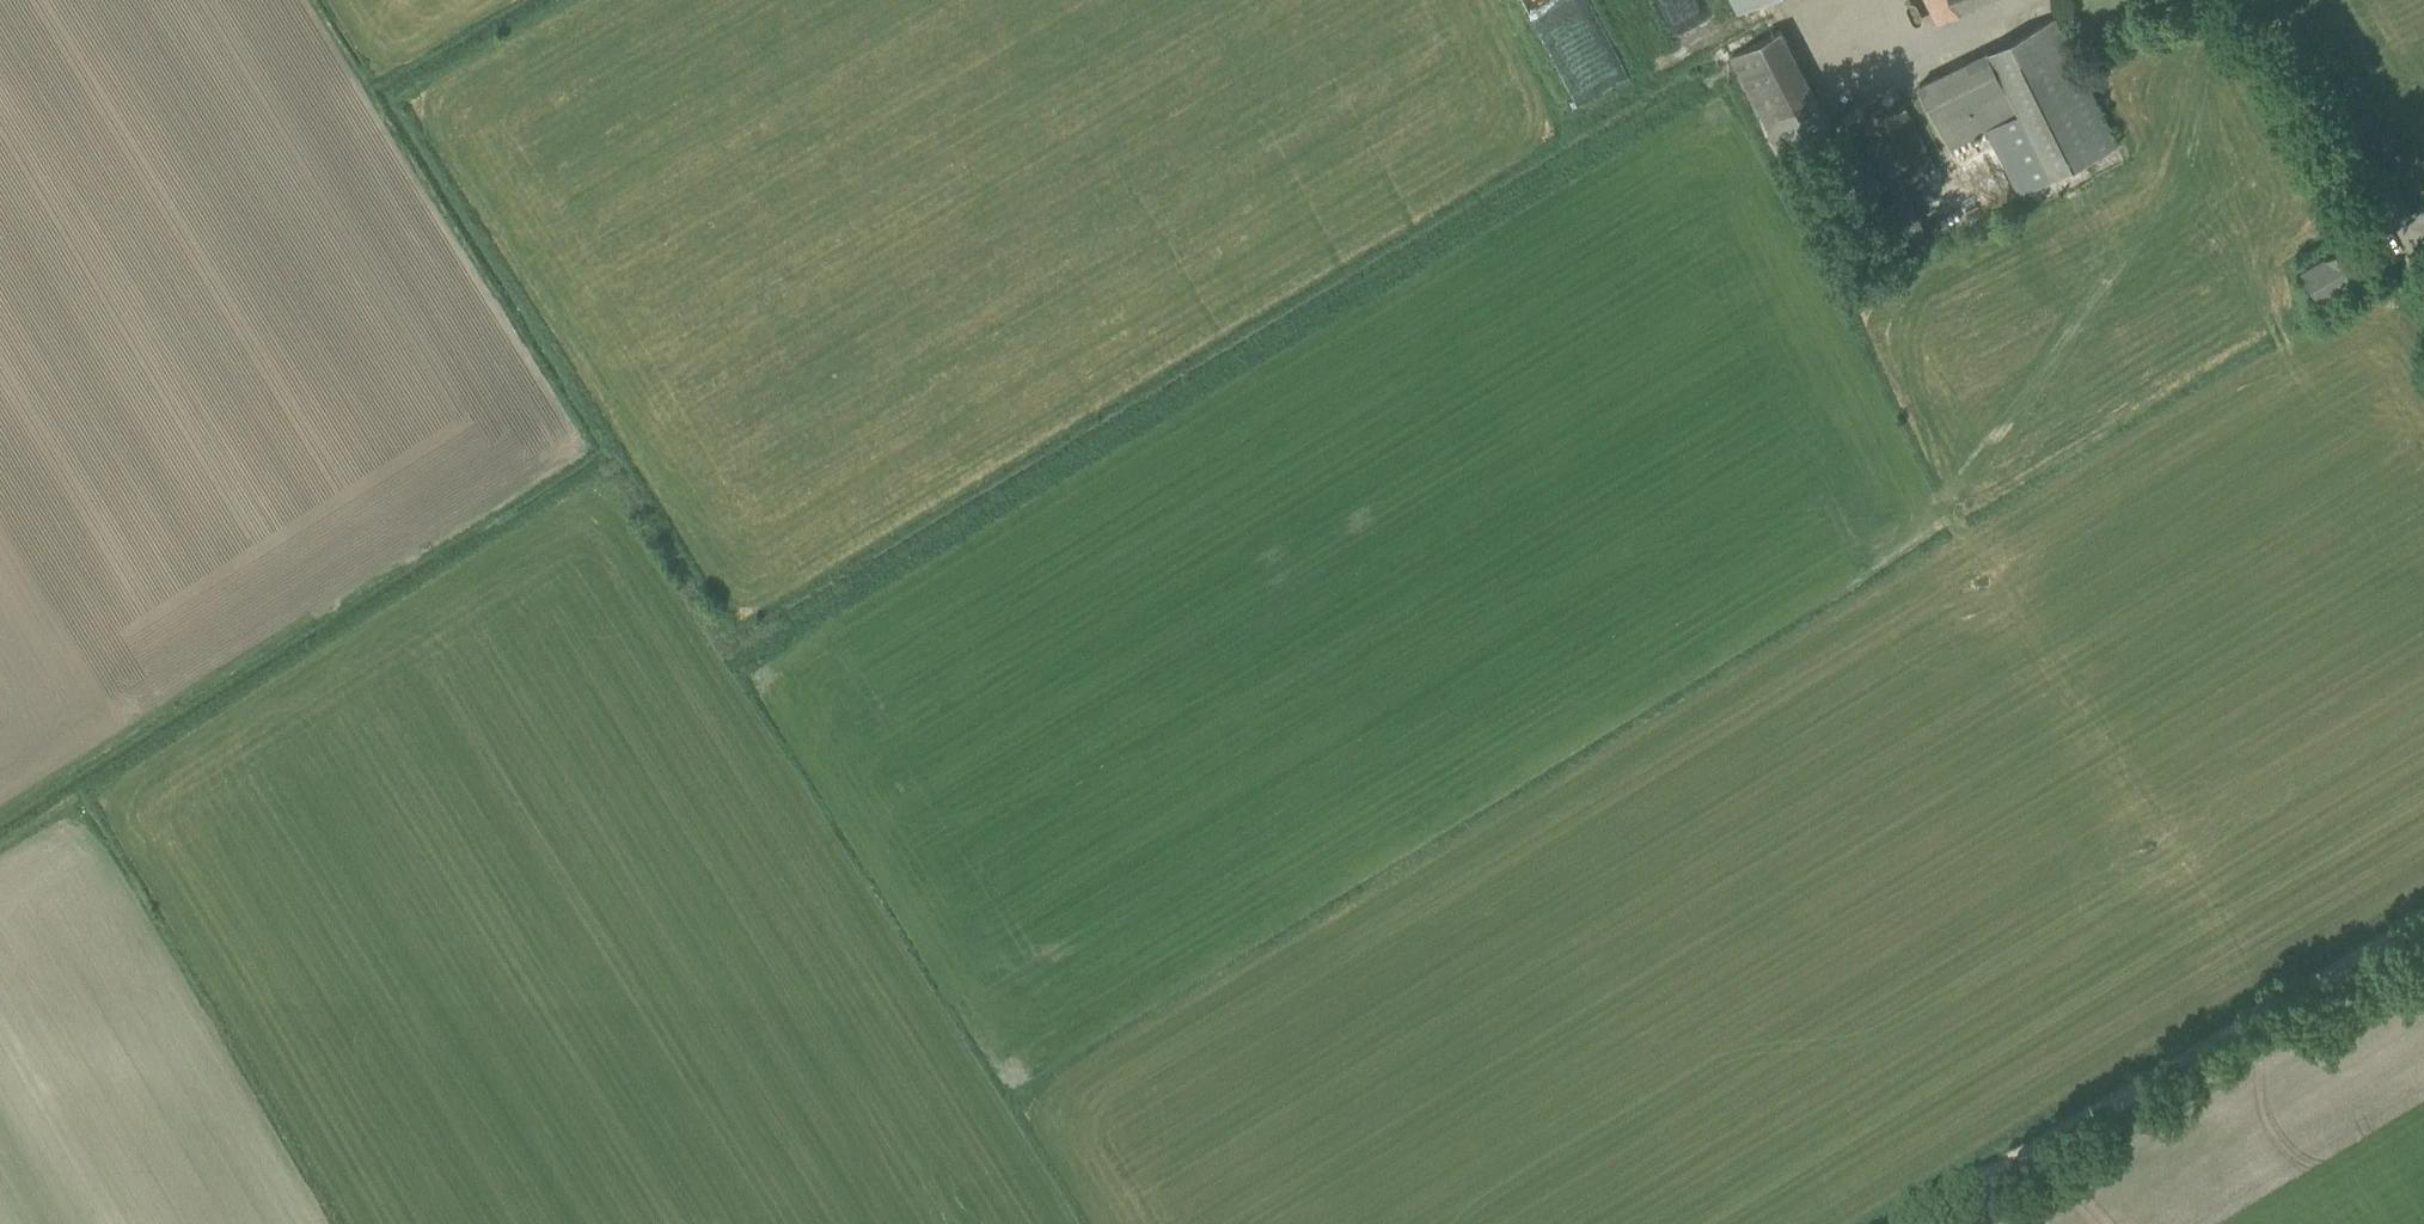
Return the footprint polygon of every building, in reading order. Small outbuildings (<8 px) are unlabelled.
[(1692,38),(1737,14),(1763,0),(1672,0),(1692,38)] [(1940,23),(1986,0),(1929,0),(1940,23)] [(2023,192),(2118,144),(2055,17),(1920,84),(1952,148),(1992,128),(2023,192)] [(1831,126),(1781,30),(1731,56),(1782,152),(1831,126)] [(1578,101),(1621,74),(1613,60),(1591,73),(1588,67),(1566,81),(1578,101)] [(1902,261),(1928,248),(1897,184),(1936,165),(1902,93),(1836,125),(1902,261)] [(2321,300),(2367,272),(2350,243),(2304,272),(2321,300)]
